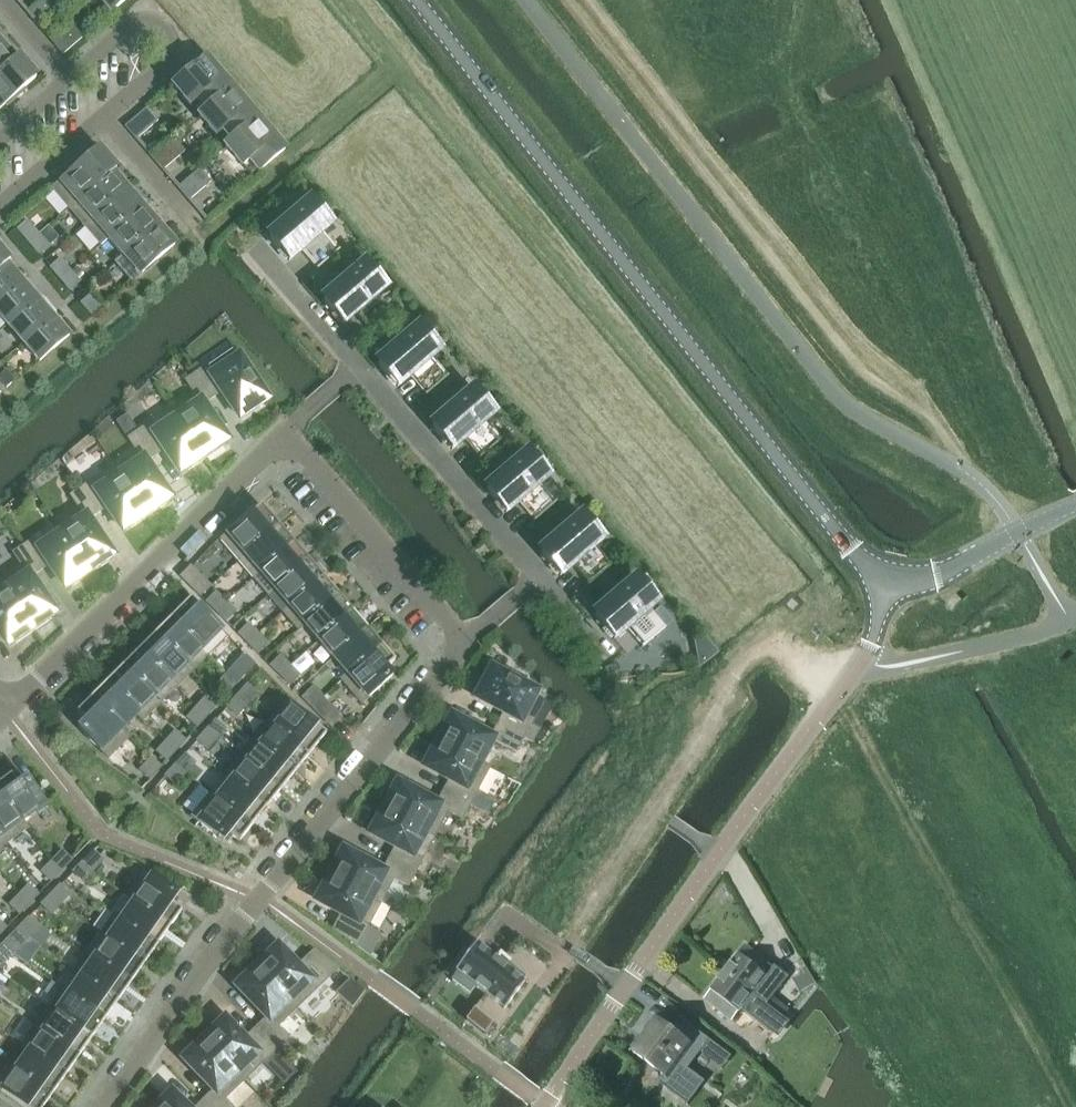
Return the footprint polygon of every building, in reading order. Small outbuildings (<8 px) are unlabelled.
[(59,7),(53,0),(41,0),(26,13),(37,26),(59,7)] [(111,14),(127,0),(98,0),(111,14)] [(63,56),(84,37),(73,24),(51,43),(63,56)] [(19,60),(18,59),(13,63),(8,57),(11,54),(2,47),(0,45),(0,76),(19,60)] [(230,89),(222,80),(223,79),(205,58),(173,86),(190,107),(200,99),(208,108),(199,116),(199,117),(232,89),(231,88),(230,89)] [(36,79),(19,60),(0,76),(0,110),(36,79)] [(256,120),(248,110),(249,109),(232,89),(199,117),(216,137),(226,129),(235,138),(225,147),(258,119),(257,119),(256,120)] [(146,109),(124,128),(126,130),(136,141),(158,122),(146,109)] [(282,150),(274,140),(275,139),(258,119),(225,147),(242,167),(252,159),(260,169),(258,170),(260,172),(284,150),(283,149),(282,150)] [(163,171),(185,152),(174,139),(152,158),(163,171)] [(98,151),(51,191),(67,211),(114,170),(98,151)] [(114,170),(67,211),(83,229),(127,191),(124,188),(119,179),(116,181),(111,175),(115,171),(114,170)] [(200,170),(177,189),(188,202),(211,183),(200,170)] [(127,191),(83,229),(98,247),(109,238),(142,209),(140,207),(135,197),(131,199),(126,194),(128,192),(127,191)] [(338,251),(322,233),(330,226),(311,204),(269,240),(278,251),(283,247),(292,257),(287,261),(288,262),(301,251),(317,269),(316,270),(317,271),(340,252),(339,250),(338,251)] [(124,256),(158,227),(156,225),(150,215),(147,217),(142,212),(143,210),(142,209),(109,238),(124,256)] [(37,235),(27,223),(18,231),(28,243),(37,235)] [(124,256),(114,265),(127,281),(130,284),(141,275),(174,246),(172,243),(166,234),(162,236),(158,230),(159,229),(158,227),(124,256)] [(47,247),(38,236),(37,235),(28,243),(38,255),(47,247)] [(20,281),(15,271),(12,272),(9,263),(7,260),(0,266),(0,299),(20,281)] [(69,272),(60,261),(50,269),(60,280),(69,272)] [(392,314),(377,296),(385,289),(365,266),(323,303),(333,314),(338,310),(346,319),(341,324),(343,325),(355,314),(371,332),(370,333),(371,334),(394,314),(393,313),(392,314)] [(79,283),(69,272),(60,280),(69,291),(79,283)] [(36,300),(36,299),(30,289),(28,290),(20,281),(0,299),(0,318),(7,326),(36,300)] [(100,308),(90,297),(81,305),(91,316),(100,308)] [(23,344),(52,319),(51,317),(46,307),(44,309),(36,300),(7,326),(23,344)] [(39,363),(68,337),(67,336),(62,325),(59,327),(52,319),(23,344),(39,363)] [(447,377),(431,359),(439,352),(419,329),(377,366),(387,377),(392,373),(401,382),(396,387),(397,388),(409,377),(425,395),(424,396),(425,397),(448,377),(447,376),(447,377)] [(266,400),(232,350),(195,375),(212,399),(223,392),(228,399),(227,400),(239,418),(242,417),(240,414),(262,399),(264,402),(266,400)] [(5,371),(0,375),(0,382),(6,389),(15,382),(5,371)] [(211,419),(202,406),(212,399),(195,375),(185,382),(200,403),(177,419),(205,460),(221,449),(219,446),(226,442),(216,426),(214,427),(209,419),(211,419)] [(501,440),(485,422),(493,415),(474,392),(432,428),(441,440),(446,435),(455,445),(450,450),(451,451),(464,440),(479,458),(479,459),(480,460),(502,440),(502,439),(501,440)] [(205,460),(177,419),(154,434),(148,426),(138,433),(155,457),(166,449),(171,456),(169,457),(180,473),(187,468),(189,471),(205,460)] [(153,476),(145,463),(155,457),(138,433),(128,439),(142,459),(120,476),(114,467),(114,468),(147,517),(163,507),(162,504),(169,499),(158,483),(157,484),(152,477),(153,476)] [(555,503),(539,485),(547,478),(528,455),(486,491),(496,503),(501,498),(509,508),(504,512),(505,514),(518,503),(534,521),(533,522),(534,523),(557,503),(556,502),(555,503)] [(147,517),(114,468),(81,490),(97,514),(108,507),(113,514),(112,515),(122,531),(130,526),(131,528),(147,517)] [(96,534),(87,521),(97,514),(81,490),(71,497),(85,518),(62,534),(90,575),(106,564),(104,562),(111,557),(101,541),(100,542),(95,535),(96,534)] [(239,562),(278,528),(276,525),(273,527),(261,508),(262,508),(260,506),(220,540),(239,562)] [(609,566),(594,548),(602,541),(582,518),(540,554),(550,565),(555,561),(563,571),(558,575),(559,577),(572,566),(588,584),(587,585),(588,586),(611,566),(610,565),(609,566)] [(253,579),(293,545),(291,542),(288,544),(278,528),(239,562),(253,579)] [(90,575),(62,534),(39,549),(34,541),(23,548),(40,572),(51,564),(56,571),(55,572),(65,588),(72,583),(74,586),(90,575)] [(268,596),(307,562),(306,559),(303,561),(293,545),(253,579),(268,596)] [(30,578),(40,572),(23,548),(13,554),(23,569),(0,583),(0,584),(33,632),(49,622),(47,619),(54,614),(44,599),(42,600),(37,592),(39,591),(30,578)] [(283,613),(322,579),(320,576),(317,578),(307,562),(268,596),(283,613)] [(209,587),(190,568),(181,578),(200,597),(209,587)] [(304,625),(337,596),(335,594),(332,595),(322,579),(283,613),(298,630),(304,625)] [(664,629),(648,611),(656,604),(637,581),(595,617),(604,628),(609,624),(618,634),(613,638),(614,640),(627,629),(642,647),(642,648),(642,649),(665,629),(664,628),(664,629)] [(0,584),(0,634),(8,646),(17,643),(33,632),(0,584)] [(216,613),(225,603),(216,594),(206,603),(216,613)] [(954,607),(961,601),(955,595),(949,600),(954,607)] [(319,642),(352,613),(350,611),(347,612),(337,596),(304,625),(319,642)] [(221,631),(190,600),(188,601),(189,602),(176,620),(172,617),(171,620),(201,650),(221,631)] [(225,622),(235,613),(225,603),(216,613),(225,622)] [(333,659),(366,630),(365,628),(362,629),(352,613),(319,642),(333,659)] [(201,650),(171,620),(159,635),(157,633),(155,636),(192,673),(208,657),(201,650)] [(257,635),(248,626),(238,635),(248,645),(257,635)] [(348,676),(382,647),(379,644),(377,647),(366,630),(333,659),(348,676)] [(267,645),(257,635),(248,645),(257,654),(267,645)] [(192,673),(155,636),(143,651),(141,649),(139,652),(176,690),(192,673)] [(392,678),(385,670),(394,662),(382,647),(348,676),(342,681),(361,704),(392,678)] [(176,690),(139,652),(127,667),(125,665),(123,668),(160,706),(176,690)] [(280,677),(289,667),(280,658),(271,667),(280,677)] [(237,684),(246,673),(237,664),(227,675),(237,684)] [(299,677),(289,667),(280,677),(289,686),(299,677)] [(160,706),(123,668),(111,683),(109,681),(107,684),(137,714),(144,722),(148,718),(160,706)] [(530,727),(545,698),(492,670),(490,673),(493,674),(480,697),(478,696),(476,699),(496,709),(497,707),(504,712),(497,726),(523,740),(532,745),(539,731),(530,727)] [(227,694),(237,684),(227,675),(217,686),(227,694)] [(137,714),(107,684),(95,699),(93,697),(90,699),(121,730),(137,714)] [(247,706),(257,695),(247,686),(237,697),(247,706)] [(312,709),(321,699),(312,690),(303,699),(312,709)] [(237,717),(247,706),(237,697),(227,708),(237,717)] [(121,730),(90,699),(76,713),(85,722),(78,729),(109,760),(130,739),(121,730)] [(206,718),(215,708),(205,699),(196,709),(206,718)] [(340,718),(321,699),(312,709),(331,727),(340,718)] [(324,737),(326,735),(284,701),(266,723),(307,757),(310,754),(307,751),(324,736),(324,737)] [(197,728),(206,718),(196,709),(187,719),(197,728)] [(523,740),(497,726),(490,739),(476,731),(475,732),(467,728),(468,727),(451,718),(447,725),(445,724),(436,741),(479,764),(480,764),(492,740),(516,753),(523,740)] [(216,741),(225,731),(215,722),(206,732),(216,741)] [(307,757),(266,723),(252,741),(293,774),(296,772),(293,769),(307,757)] [(207,751),(216,741),(206,732),(197,742),(207,751)] [(175,752),(184,742),(175,733),(166,743),(175,752)] [(293,774),(252,741),(238,758),(279,792),(281,789),(279,787),(293,774)] [(442,792),(469,807),(489,769),(480,764),(479,764),(436,741),(426,758),(429,760),(425,767),(441,776),(442,774),(450,778),(442,792)] [(167,762),(175,752),(166,743),(157,753),(167,762)] [(185,775),(195,764),(185,755),(175,766),(185,775)] [(279,792),(238,758),(223,776),(231,782),(265,809),(267,807),(265,804),(279,792)] [(150,780),(160,768),(151,760),(140,771),(150,780)] [(175,786),(185,775),(175,766),(165,777),(175,786)] [(26,780),(18,786),(10,776),(0,783),(0,795),(21,823),(45,805),(26,780)] [(265,809),(231,782),(217,800),(251,827),(254,824),(251,822),(265,809)] [(462,820),(469,807),(442,792),(435,805),(422,798),(421,799),(413,795),(414,794),(397,785),(393,792),(390,791),(381,808),(434,837),(447,812),(462,820)] [(251,827),(217,800),(209,793),(190,816),(223,843),(230,835),(239,842),(251,827)] [(0,795),(0,833),(8,844),(27,831),(21,823),(0,795)] [(421,861),(434,837),(381,808),(372,825),(375,827),(371,834),(387,843),(388,841),(395,845),(388,859),(414,875),(421,861)] [(0,833),(0,850),(8,844),(0,833)] [(61,872),(71,862),(62,852),(51,863),(61,872)] [(93,872),(103,862),(93,852),(83,863),(93,872)] [(414,875),(388,859),(381,872),(367,865),(367,866),(359,862),(360,861),(343,852),(339,860),(336,858),(327,875),(380,904),(393,879),(408,887),(414,875)] [(51,882),(61,872),(51,863),(41,873),(51,882)] [(82,882),(93,872),(83,863),(73,873),(82,882)] [(171,905),(177,896),(143,872),(126,897),(134,903),(170,928),(181,912),(171,905)] [(368,927),(380,904),(327,875),(318,892),(321,894),(317,901),(333,910),(334,909),(342,913),(333,930),(370,957),(382,935),(368,927)] [(28,906),(38,896),(28,887),(19,896),(28,906)] [(60,906),(69,896),(60,887),(50,896),(60,906)] [(19,915),(28,906),(19,896),(9,906),(19,915)] [(51,915),(60,906),(50,896),(41,906),(51,915)] [(170,928),(134,903),(121,921),(156,946),(165,929),(168,931),(170,928)] [(98,932),(98,933),(143,964),(152,947),(155,949),(156,946),(121,921),(113,915),(112,916),(100,933),(98,932)] [(28,939),(37,929),(28,920),(18,929),(28,939)] [(142,967),(143,964),(98,933),(85,951),(87,952),(130,983),(139,966),(142,967)] [(457,975),(451,984),(468,997),(475,988),(504,1009),(503,1010),(504,1010),(525,983),(524,982),(523,982),(522,982),(525,977),(508,965),(505,969),(499,965),(475,947),(476,947),(475,946),(454,974),(455,975),(456,974),(457,975)] [(767,976),(761,971),(766,964),(756,957),(757,955),(745,946),(724,973),(753,995),(767,976)] [(297,1009),(337,970),(313,952),(295,969),(289,963),(290,962),(277,948),(271,954),(269,952),(255,965),(297,1009)] [(130,983),(87,952),(74,971),(82,977),(117,1001),(126,984),(129,986),(130,983)] [(297,1009),(255,965),(241,979),(243,981),(237,987),(250,1001),(251,999),(257,1006),(256,1007),(267,1018),(255,1030),(275,1051),(288,1039),(277,1028),(297,1009)] [(724,973),(704,999),(732,1021),(741,1011),(771,1034),(782,1018),(761,1002),(753,995),(724,973)] [(117,1001),(82,977),(69,995),(104,1020),(113,1003),(116,1004),(117,1001)] [(349,981),(336,994),(353,1009),(365,993),(349,981)] [(104,1020),(69,995),(61,990),(48,1008),(91,1039),(100,1022),(103,1023),(104,1020)] [(768,993),(762,1001),(784,1018),(789,1010),(768,993)] [(91,1039),(48,1008),(34,1027),(78,1057),(87,1040),(90,1042),(91,1039)] [(659,1084),(687,1105),(705,1082),(688,1070),(710,1040),(680,1018),(670,1031),(656,1021),(648,1032),(632,1052),(664,1076),(659,1084)] [(216,1024),(202,1038),(244,1082),(263,1063),(284,1085),(296,1073),(275,1051),(255,1030),(242,1042),(236,1036),(237,1034),(224,1021),(218,1027),(216,1024)] [(78,1057),(34,1027),(21,1045),(30,1051),(65,1076),(74,1058),(77,1060),(78,1057)] [(202,1038),(188,1052),(190,1054),(184,1060),(197,1073),(198,1072),(204,1079),(203,1080),(214,1091),(202,1102),(207,1106),(230,1106),(224,1100),(244,1082),(202,1038)] [(65,1076),(30,1051),(17,1069),(52,1094),(61,1077),(64,1079),(65,1076)] [(17,1069),(7,1062),(0,1072),(0,1092),(21,1106),(41,1106),(47,1095),(51,1097),(52,1094),(17,1069)] [(171,1094),(165,1100),(163,1098),(154,1106),(184,1106),(171,1094)]
